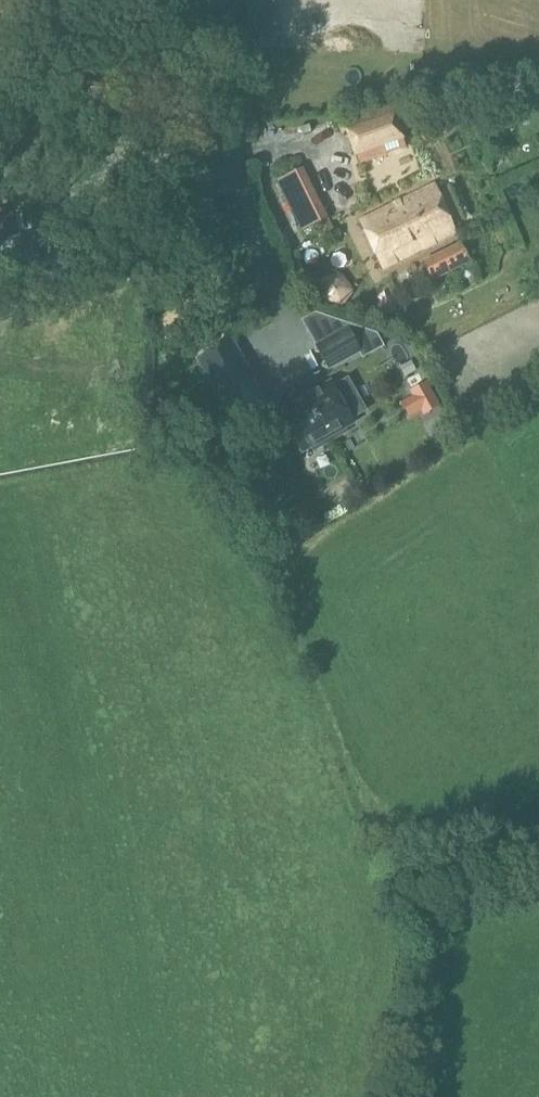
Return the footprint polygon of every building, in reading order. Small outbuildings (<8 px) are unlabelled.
[(344,121),(360,165),(407,148),(392,105),(344,121)] [(329,220),(304,168),(276,181),(301,233),(329,220)] [(436,184),(361,223),(385,269),(456,232),(436,184)] [(472,263),(461,243),(423,262),(433,283),(472,263)] [(214,258),(212,277),(226,278),(228,259),(214,258)] [(334,274),(326,290),(338,295),(345,279),(334,274)] [(385,346),(378,334),(356,326),(355,326),(349,330),(360,351),(364,358),(385,346)] [(318,347),(330,368),(360,351),(349,330),(318,347)] [(0,333),(0,363),(10,362),(6,332),(0,333)] [(402,367),(408,377),(420,370),(414,360),(402,367)] [(217,388),(236,422),(268,404),(249,370),(217,388)] [(412,392),(415,397),(419,395),(426,408),(436,402),(439,407),(440,406),(427,383),(412,392)] [(282,412),(304,451),(312,446),(315,451),(348,432),(345,427),(353,423),(331,384),(282,412)]
